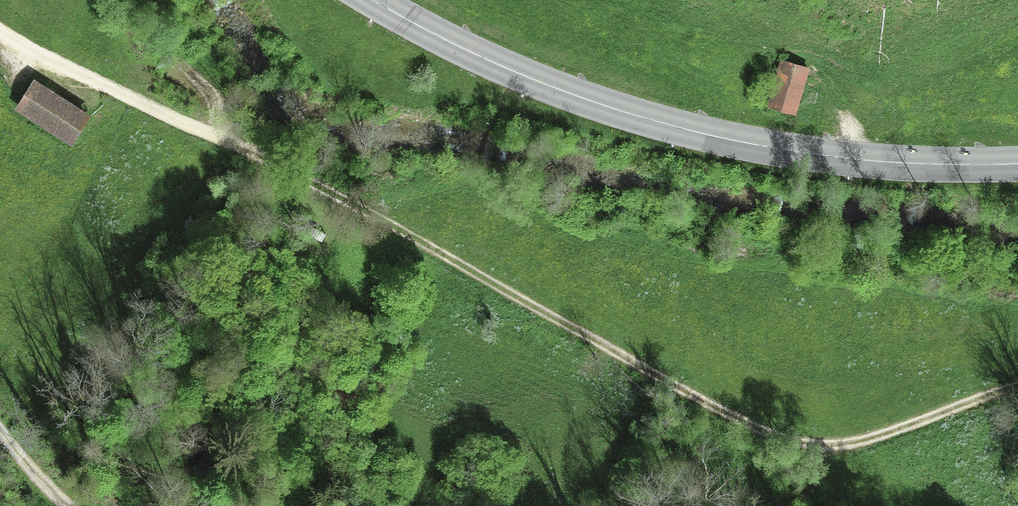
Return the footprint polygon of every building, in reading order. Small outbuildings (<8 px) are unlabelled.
[(765,106),(791,115),(805,70),(780,62),(765,106)] [(32,85),(16,109),(70,143),(85,119),(32,85)] [(319,243),(323,235),(309,228),(306,235),(319,243)]
